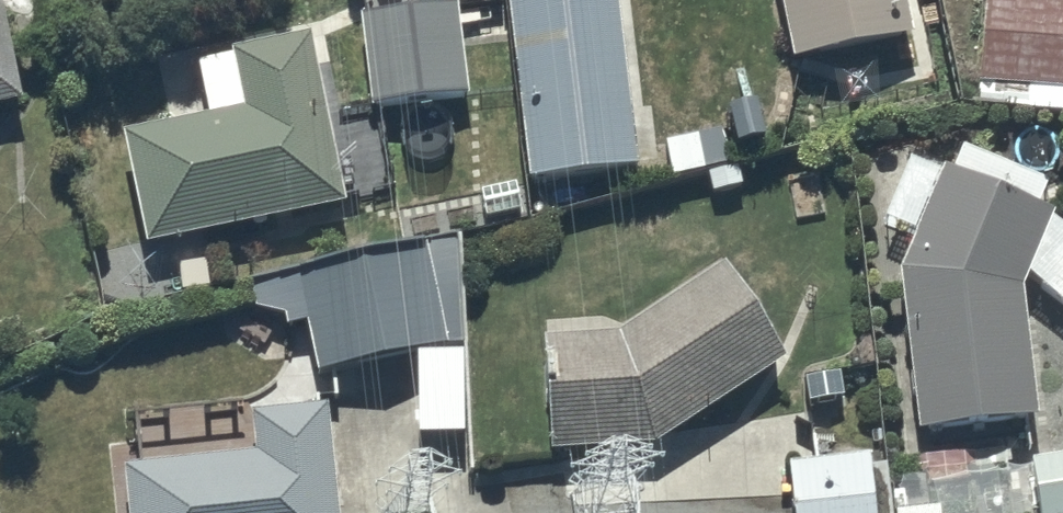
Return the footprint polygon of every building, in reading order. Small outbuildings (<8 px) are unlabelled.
[(526,185),(634,174),(617,0),(508,0),(526,185)] [(792,68),(911,45),(902,0),(779,0),(792,68)] [(978,87),(1062,92),(1062,0),(984,0),(978,87)] [(19,111),(0,9),(0,115),(19,111)] [(360,20),(370,117),(467,107),(456,10),(360,20)] [(123,141),(145,253),(342,215),(308,42),(230,57),(232,64),(196,71),(207,125),(123,141)] [(906,260),(898,279),(899,292),(884,294),(885,305),(902,304),(917,439),(1035,427),(1021,297),(1026,282),(1062,313),(1062,233),(1051,222),(1053,219),(1040,213),(1049,190),(960,153),(951,176),(943,173),(940,180),(909,165),(872,244),(906,260)] [(307,329),(316,381),(463,351),(455,246),(249,295),(253,312),(284,322),(286,333),(307,329)] [(542,345),(548,458),(655,454),(784,366),(721,272),(618,342),(542,345)] [(417,363),(417,444),(463,444),(462,363),(417,363)] [(126,512),(339,512),(326,411),(251,420),(256,459),(122,475),(126,512)] [(1031,466),(1039,512),(1062,512),(1062,460),(1031,466)] [(792,512),(876,512),(872,463),(789,470),(792,512)]
